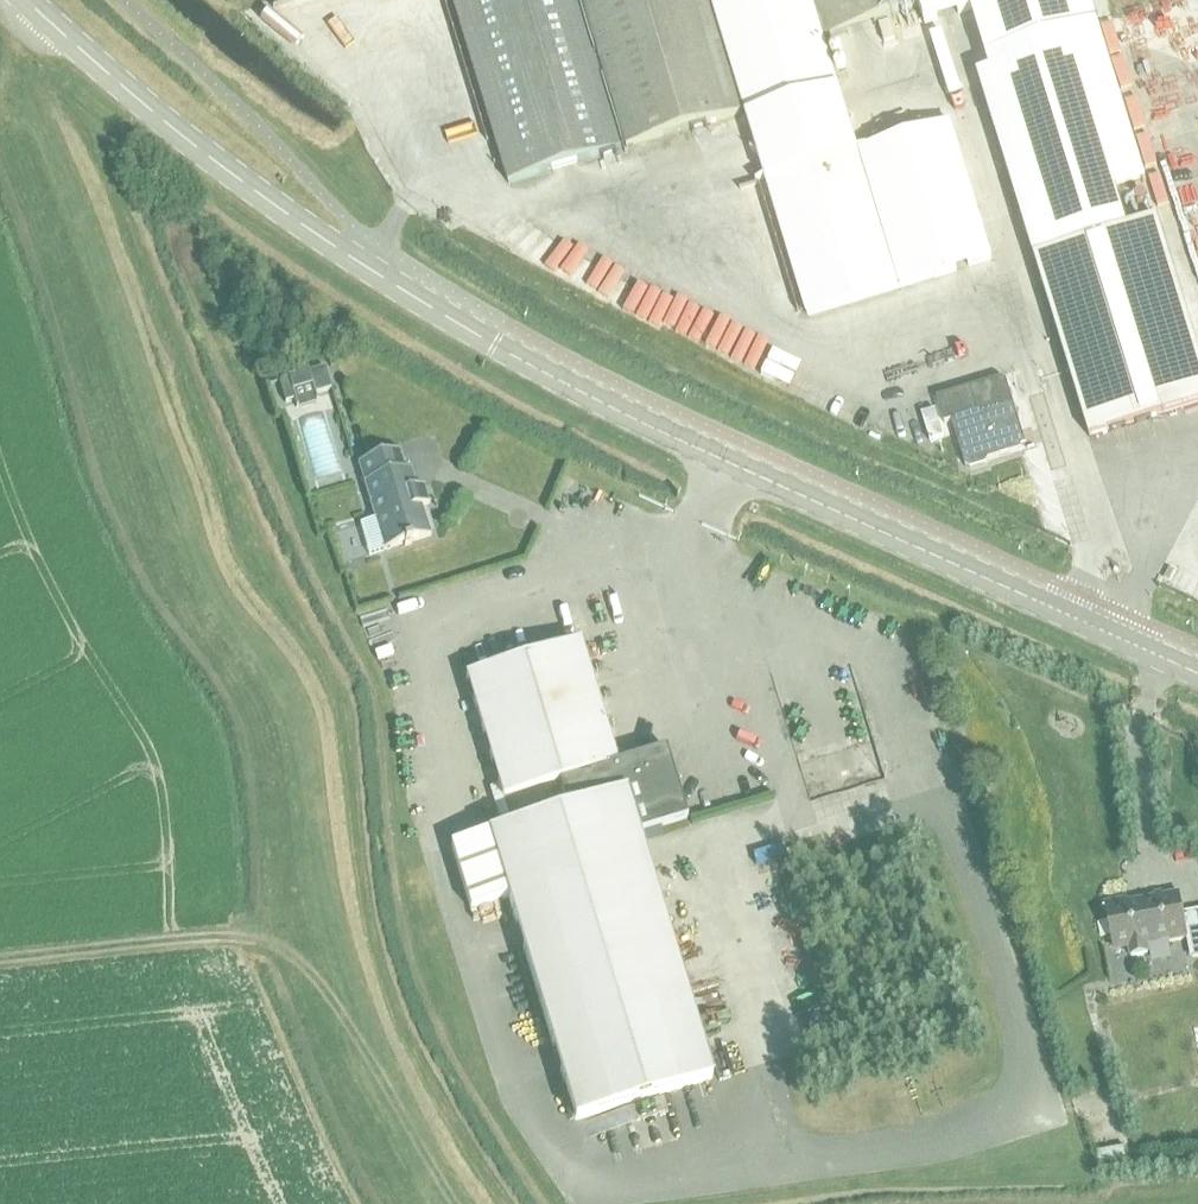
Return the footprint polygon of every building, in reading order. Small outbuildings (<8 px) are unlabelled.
[(509,184),(623,150),(577,0),(453,0),(509,184)] [(627,148),(741,114),(707,0),(582,0),(627,148)] [(806,317),(992,261),(950,122),(857,150),(811,0),(711,0),(806,317)] [(827,37),(921,8),(918,0),(815,0),(827,37)] [(987,58),(1097,25),(1089,0),(969,0),(987,58)] [(337,4),(325,13),(344,39),(356,30),(337,4)] [(439,12),(407,19),(441,168),(472,161),(439,12)] [(1101,36),(978,74),(1034,256),(1127,228),(1115,189),(1145,180),(1101,36)] [(644,162),(664,156),(660,144),(640,150),(644,162)] [(1090,438),(1197,405),(1197,353),(1157,218),(1127,228),(1034,256),(1090,438)] [(515,246),(525,224),(515,219),(505,241),(515,246)] [(688,341),(702,315),(680,303),(666,329),(688,341)] [(727,323),(713,350),(724,356),(738,329),(727,323)] [(314,395),(331,389),(325,368),(279,381),(285,403),(296,400),(293,391),(311,385),(314,395)] [(1002,379),(937,399),(945,424),(952,422),(966,467),(971,470),(986,465),(989,460),(1022,450),(1014,423),(1015,423),(1018,418),(1013,401),(1007,382),(1002,379)] [(400,451),(357,464),(374,520),(360,524),(369,555),(383,551),(403,544),(404,547),(411,545),(410,542),(429,536),(421,507),(430,504),(425,485),(415,488),(409,469),(406,470),(400,451)] [(1169,568),(1163,578),(1169,581),(1175,571),(1169,568)] [(546,640),(548,647),(560,643),(558,637),(546,640)] [(470,910),(507,899),(575,1120),(711,1079),(637,834),(686,820),(665,749),(616,764),(579,642),(465,676),(511,827),(450,845),(470,910)] [(1104,904),(1112,947),(1128,944),(1130,957),(1149,954),(1146,940),(1168,936),(1169,942),(1188,939),(1192,957),(1197,956),(1197,912),(1184,915),(1180,894),(1162,897),(1161,893),(1154,895),(1155,898),(1128,904),(1127,900),(1104,904)] [(1129,1142),(1102,1147),(1105,1162),(1132,1158),(1129,1142)]
